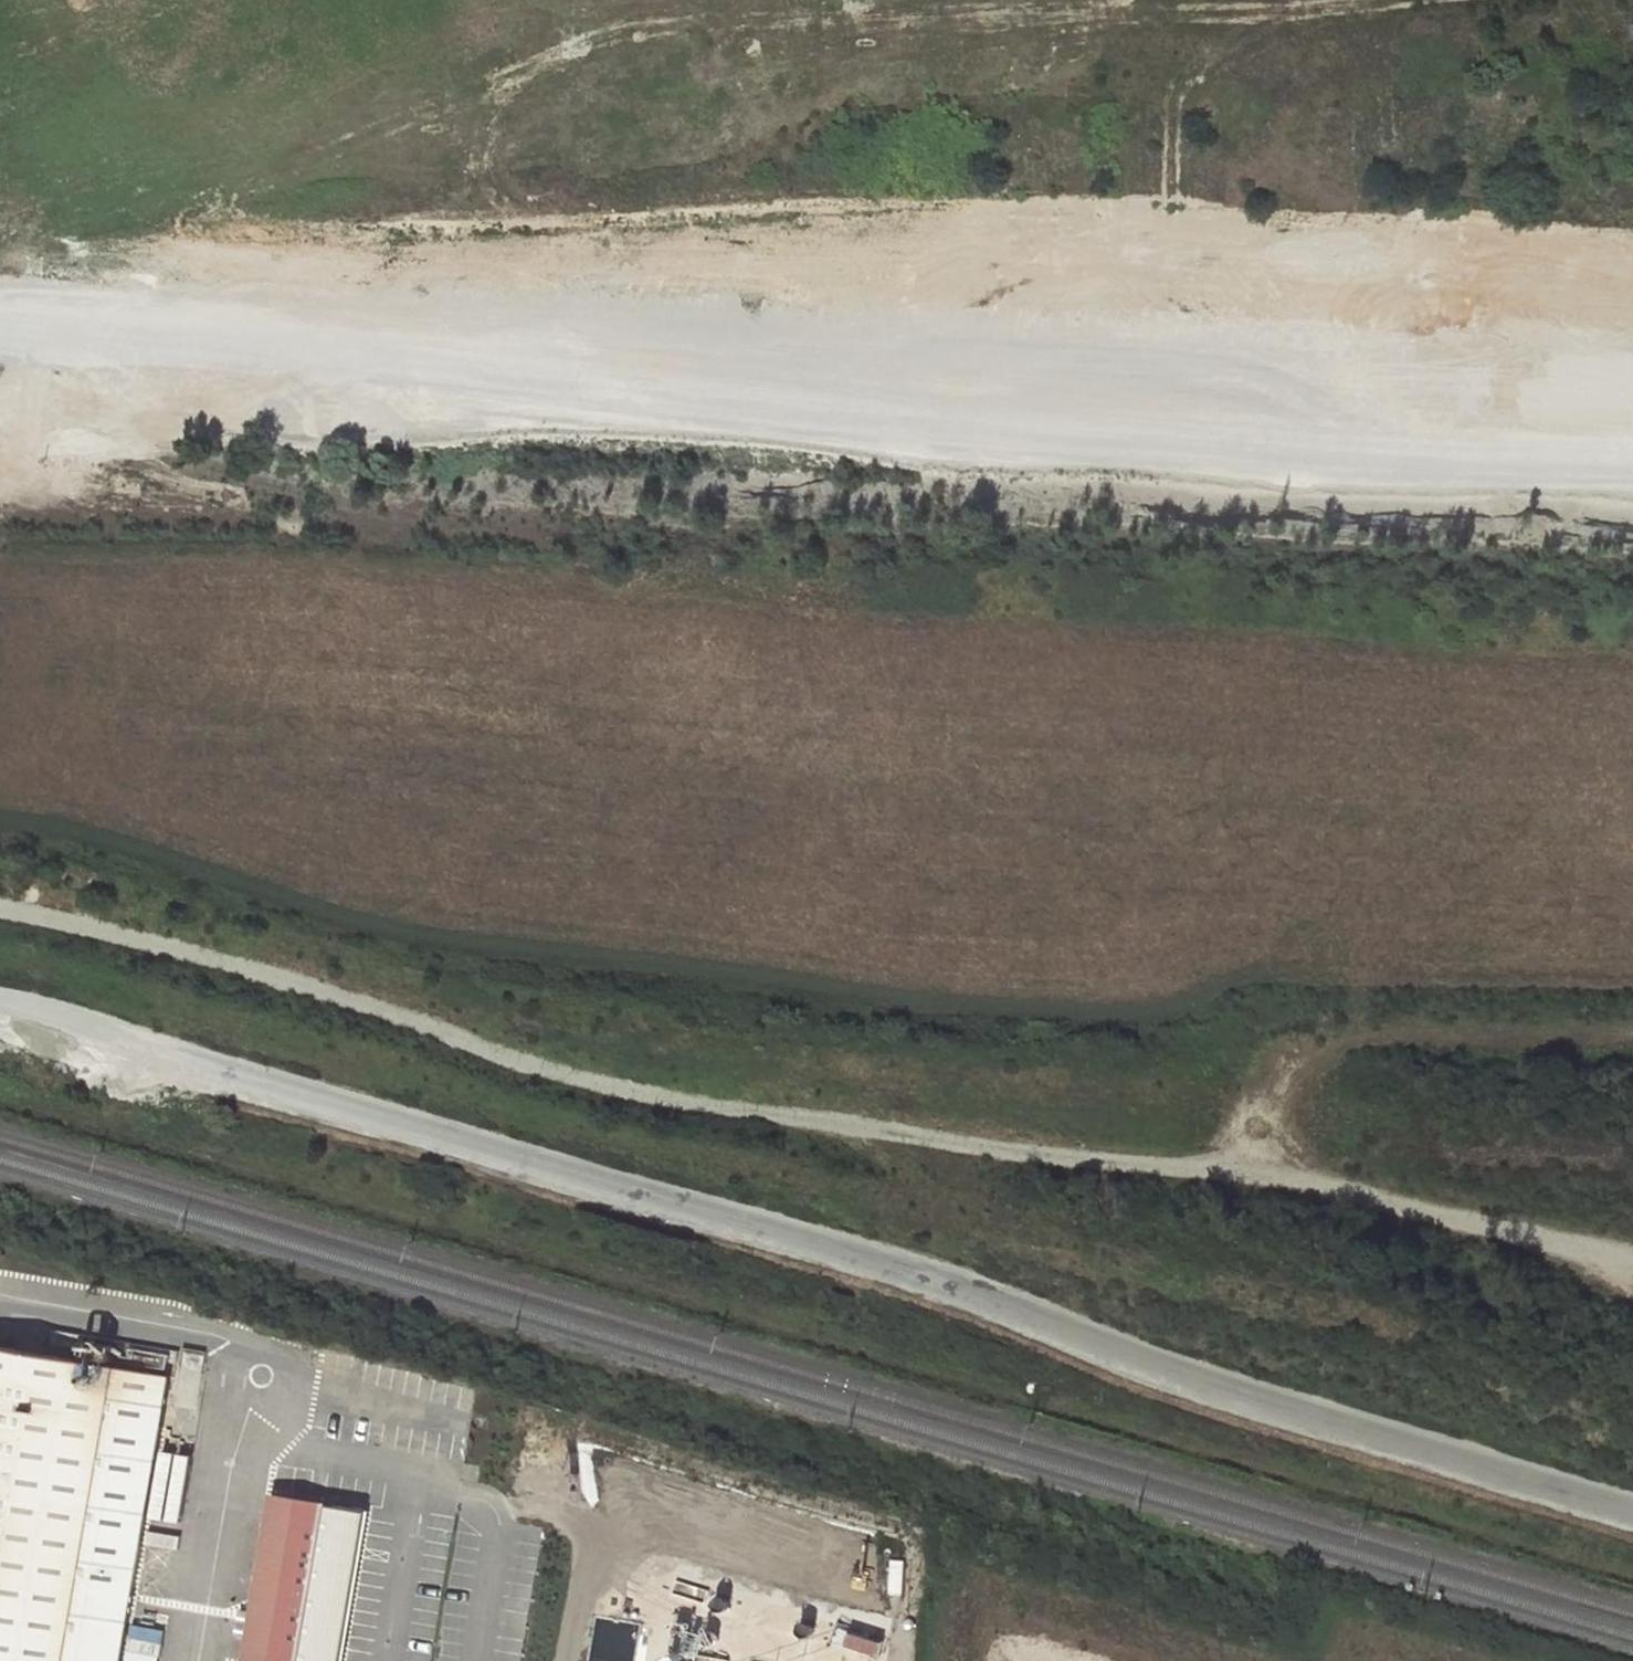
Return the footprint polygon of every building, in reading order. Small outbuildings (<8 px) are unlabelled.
[(132,1597),(170,1375),(0,1344),(0,1660),(121,1660),(132,1597)] [(245,1660),(341,1660),(365,1519),(274,1502),(245,1660)] [(139,1628),(164,1633),(167,1617),(142,1612),(139,1628)] [(587,1660),(631,1660),(636,1621),(592,1616),(587,1660)] [(854,1627),(851,1641),(885,1649),(888,1635),(854,1627)] [(162,1635),(134,1629),(128,1660),(157,1660),(162,1635)]
